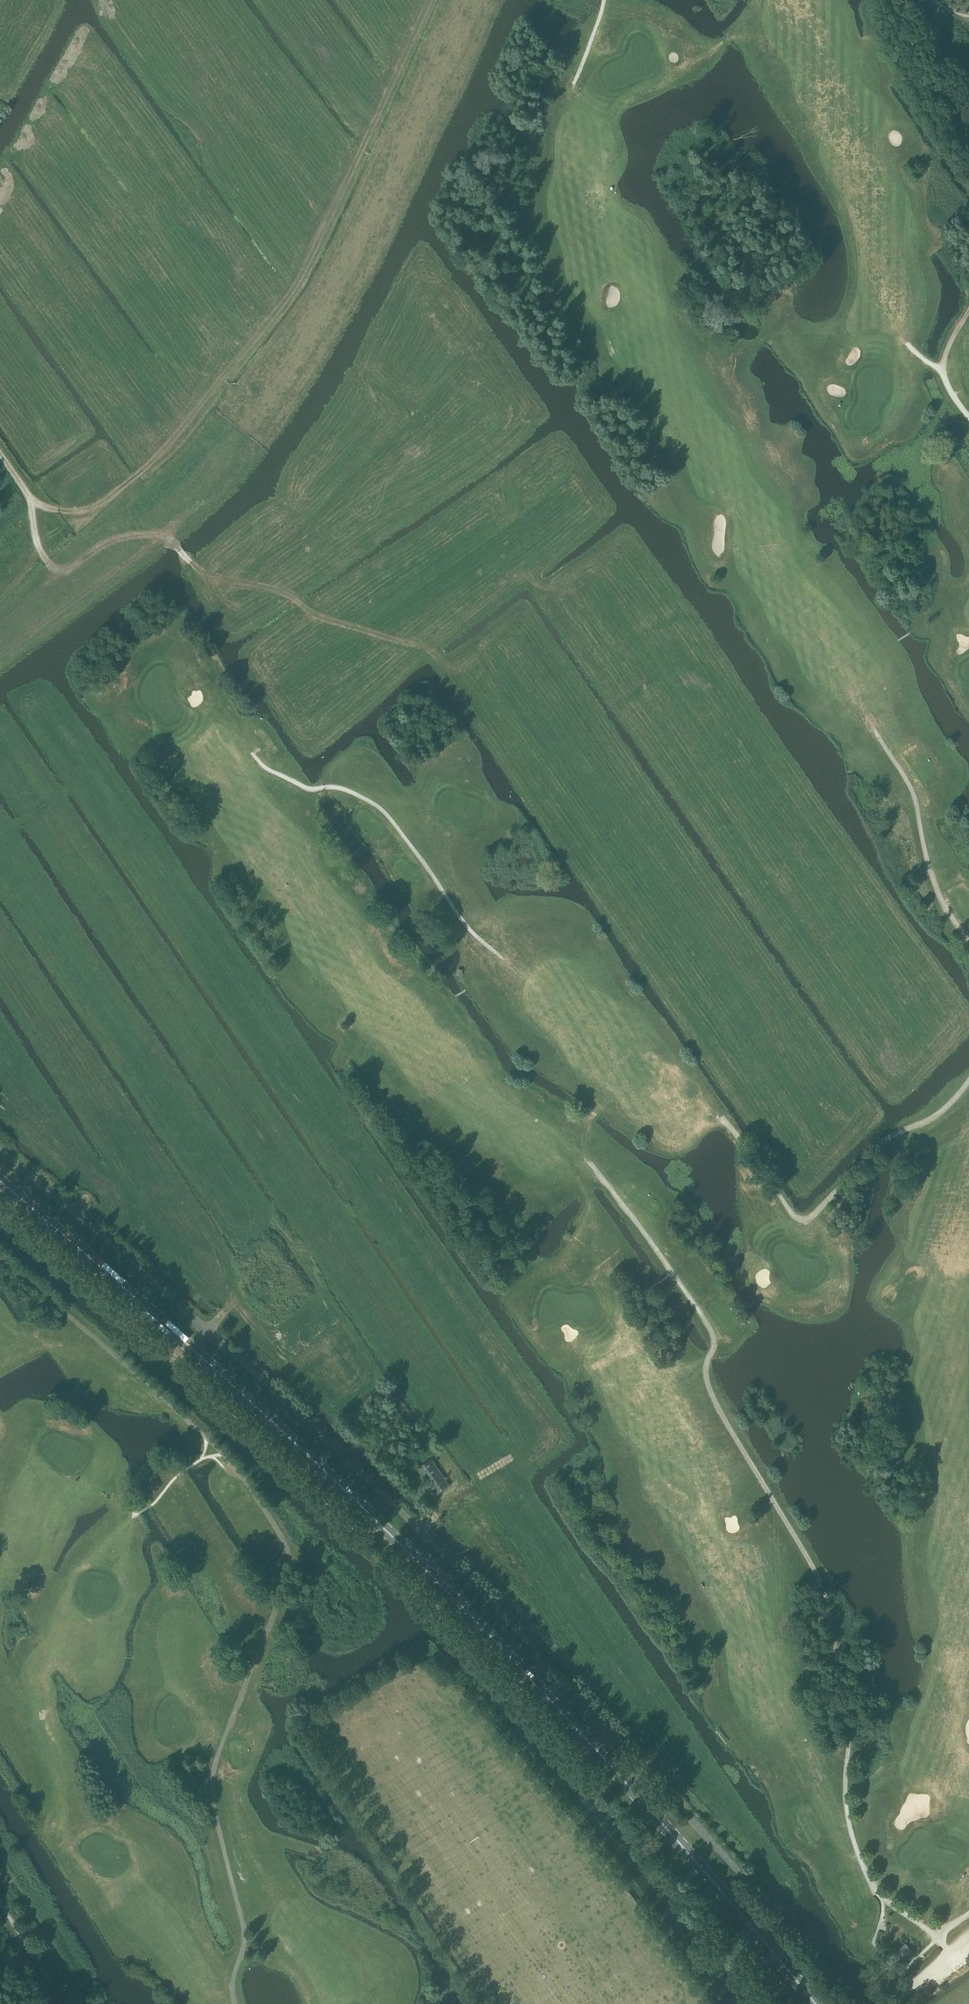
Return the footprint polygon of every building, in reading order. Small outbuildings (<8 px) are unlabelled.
[(418,1468),(436,1494),(450,1485),(432,1459),(418,1468)] [(897,1951),(904,1958),(907,1956),(906,1954),(910,1950),(905,1944),(897,1951)]
